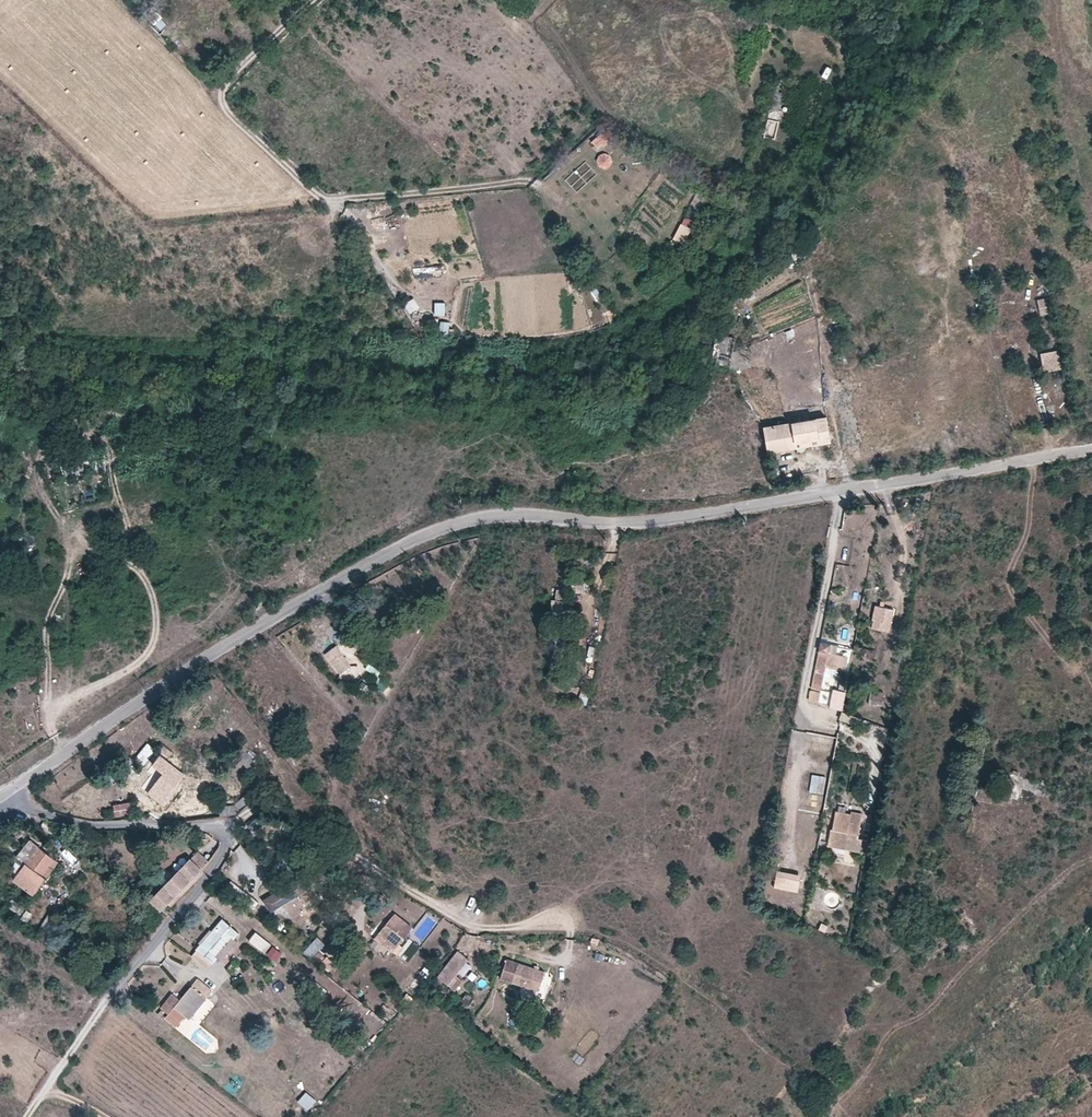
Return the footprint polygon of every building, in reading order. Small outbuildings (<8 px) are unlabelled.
[(821,75),(827,78),(832,67),(825,65),(821,75)] [(601,133),(590,139),(595,148),(606,142),(601,133)] [(612,155),(600,152),(597,165),(609,167),(612,155)] [(682,214),(674,241),(691,246),(699,219),(682,214)] [(789,255),(797,261),(802,256),(795,249),(789,255)] [(443,277),(443,266),(413,265),(413,276),(443,277)] [(414,297),(403,303),(409,313),(420,307),(414,297)] [(434,314),(445,315),(445,301),(434,301),(434,314)] [(1046,301),(1037,302),(1039,317),(1048,315),(1046,301)] [(438,333),(448,334),(450,322),(440,320),(438,333)] [(735,337),(716,333),(715,340),(720,341),(716,365),(730,368),(735,337)] [(1041,354),(1045,373),(1062,369),(1058,350),(1041,354)] [(764,426),(767,444),(794,440),(795,442),(803,441),(804,446),(831,441),(826,416),(764,426)] [(794,440),(767,444),(768,452),(804,446),(803,441),(795,442),(794,440)] [(76,465),(72,454),(62,457),(65,467),(76,465)] [(563,600),(564,590),(556,589),(555,599),(563,600)] [(891,624),(895,609),(876,604),(873,619),(891,624)] [(831,644),(821,642),(811,686),(821,689),(826,666),(839,669),(842,655),(829,652),(831,644)] [(340,675),(351,667),(336,647),(325,655),(340,675)] [(809,699),(819,702),(821,691),(811,689),(809,699)] [(577,701),(586,704),(589,693),(581,690),(577,701)] [(849,712),(843,710),(842,717),(842,719),(852,722),(855,715),(849,712)] [(816,734),(813,750),(831,754),(834,738),(816,734)] [(143,767),(156,751),(148,745),(135,760),(143,767)] [(164,804),(174,793),(170,790),(177,782),(184,774),(170,764),(148,791),(164,804)] [(812,774),(809,792),(824,794),(826,776),(812,774)] [(170,790),(174,793),(180,785),(177,782),(170,790)] [(235,803),(240,809),(254,797),(254,795),(249,790),(235,803)] [(136,812),(133,801),(113,804),(115,815),(136,812)] [(219,806),(220,815),(236,813),(235,804),(219,806)] [(851,814),(836,812),(833,828),(831,828),(828,842),(845,845),(845,848),(860,851),(862,838),(858,837),(862,813),(852,811),(851,814)] [(799,834),(799,850),(807,850),(807,834),(799,834)] [(26,863),(14,878),(34,894),(47,877),(43,874),(54,857),(30,839),(16,856),(26,863)] [(304,857),(294,846),(285,853),(294,865),(304,857)] [(199,851),(151,900),(162,910),(169,902),(171,905),(203,873),(201,870),(201,869),(209,861),(199,851)] [(777,871),(774,887),(797,891),(800,875),(777,871)] [(307,889),(300,878),(264,900),(271,912),(285,903),(296,921),(309,913),(297,895),(307,889)] [(49,914),(38,928),(53,938),(63,923),(49,914)] [(394,953),(398,947),(403,938),(412,928),(395,914),(375,938),(394,953)] [(234,939),(239,933),(222,918),(211,931),(209,930),(198,942),(200,944),(195,949),(196,950),(192,956),(206,969),(212,963),(212,964),(217,957),(215,955),(231,937),(234,939)] [(271,945),(255,932),(249,940),(264,953),(271,945)] [(468,959),(457,951),(437,976),(439,978),(443,981),(447,985),(456,974),(468,959)] [(544,971),(507,958),(500,977),(538,990),(544,971)] [(462,980),(456,974),(447,985),(455,990),(462,980)] [(206,997),(212,989),(198,978),(180,1000),(172,993),(160,1007),(168,1014),(174,1006),(190,1019),(207,998),(206,997)] [(434,993),(443,981),(439,978),(429,989),(434,993)] [(308,1110),(316,1100),(305,1091),(297,1101),(308,1110)]
